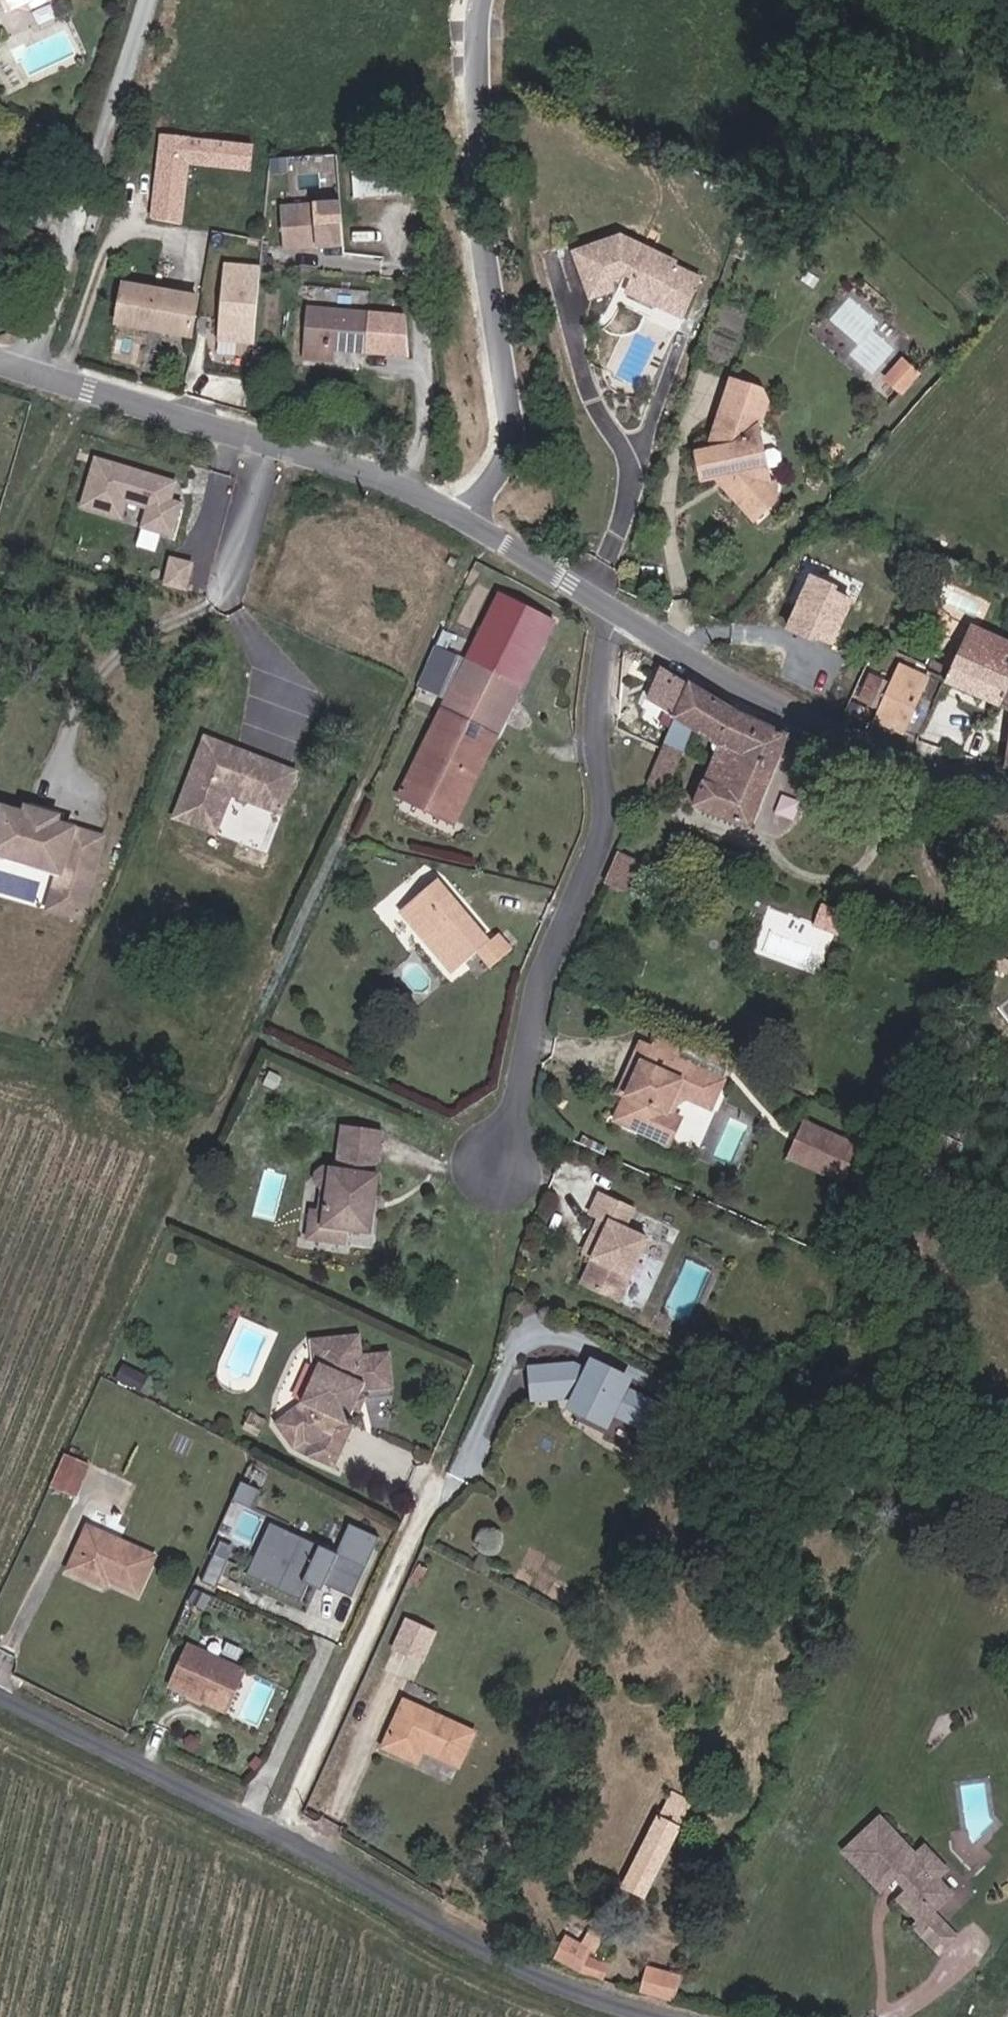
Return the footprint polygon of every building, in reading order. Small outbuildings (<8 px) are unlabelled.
[(5,15),(18,10),(27,13),(48,3),(48,0),(0,0),(0,4),(5,15)] [(254,144),(158,132),(148,219),(179,222),(186,166),(251,174),(254,144)] [(356,196),(412,191),(409,153),(379,156),(380,170),(354,172),(356,196)] [(343,204),(284,207),(286,248),(346,244),(343,204)] [(628,299),(655,311),(663,296),(693,310),(705,279),(621,239),(574,256),(588,305),(616,296),(612,281),(623,280),(634,284),(628,299)] [(254,268),(224,266),(217,340),(246,341),(254,268)] [(684,324),(693,310),(663,296),(655,311),(684,324)] [(119,302),(117,310),(190,326),(192,315),(119,302)] [(411,307),(296,303),(294,361),(334,363),(335,353),(409,355),(411,307)] [(117,310),(112,340),(185,355),(190,326),(117,310)] [(183,359),(185,355),(112,340),(112,344),(183,359)] [(889,377),(904,391),(920,372),(905,359),(889,377)] [(742,489),(735,496),(758,523),(777,504),(778,487),(764,472),(760,452),(779,407),(771,392),(746,382),(720,454),(703,457),(706,480),(718,479),(732,477),(736,475),(742,489)] [(166,477),(90,455),(75,505),(114,516),(119,498),(143,505),(137,524),(169,534),(178,503),(160,497),(166,477)] [(732,477),(718,479),(735,496),(742,489),(736,475),(732,477)] [(183,563),(167,558),(160,583),(176,588),(183,563)] [(837,585),(811,573),(786,630),(829,649),(852,596),(835,589),(837,585)] [(497,590),(439,707),(443,709),(408,779),(457,804),(492,733),(495,735),(553,618),(497,590)] [(970,623),(968,630),(957,626),(953,636),(947,633),(938,657),(906,645),(874,715),(905,729),(930,673),(1004,703),(1007,691),(1007,641),(970,623)] [(426,662),(445,671),(456,646),(436,638),(426,662)] [(445,671),(426,662),(413,688),(434,698),(445,671)] [(674,716),(688,683),(661,669),(646,700),(674,716)] [(743,717),(688,683),(674,716),(645,782),(665,789),(694,728),(711,739),(711,745),(715,752),(715,755),(695,804),(748,826),(783,734),(743,717)] [(299,773),(210,738),(179,815),(222,832),(241,784),(287,802),(299,773)] [(450,818),(457,804),(408,779),(401,793),(450,818)] [(0,811),(0,853),(47,865),(36,906),(66,914),(87,837),(46,826),(50,811),(18,803),(9,813),(0,811)] [(619,851),(609,883),(630,889),(640,857),(619,851)] [(493,939),(438,876),(399,911),(454,974),(482,949),(495,964),(514,947),(501,932),(493,939)] [(832,904),(816,898),(809,921),(824,926),(832,904)] [(721,1085),(639,1049),(624,1082),(631,1085),(625,1100),(613,1125),(654,1143),(666,1118),(670,1108),(684,1102),(708,1113),(721,1085)] [(618,1096),(625,1100),(631,1085),(624,1082),(618,1096)] [(376,1114),(337,1108),(331,1152),(318,1150),(311,1155),(310,1163),(315,1170),(317,1170),(322,1171),(317,1209),(340,1212),(365,1215),(367,1198),(364,1193),(367,1179),(370,1176),(373,1157),(367,1157),(369,1145),(372,1145),(376,1114)] [(667,1149),(678,1124),(666,1118),(654,1143),(667,1149)] [(857,1144),(803,1120),(786,1158),(840,1181),(857,1144)] [(302,1220),(338,1225),(340,1212),(317,1209),(322,1171),(317,1170),(313,1194),(305,1193),(302,1220)] [(632,1214),(597,1198),(589,1219),(598,1223),(587,1247),(597,1252),(592,1262),(580,1289),(618,1305),(646,1243),(623,1233),(632,1214)] [(583,1257),(592,1262),(597,1252),(587,1247),(583,1257)] [(360,1347),(324,1350),(329,1387),(313,1389),(300,1415),(286,1425),(295,1440),(279,1450),(288,1465),(294,1465),(303,1459),(308,1459),(306,1466),(304,1467),(304,1472),(335,1486),(357,1442),(348,1438),(363,1405),(393,1404),(390,1366),(363,1368),(360,1347)] [(329,1387),(324,1350),(309,1352),(313,1389),(329,1387)] [(619,1385),(590,1371),(586,1380),(571,1372),(570,1368),(526,1372),(529,1403),(573,1399),(576,1400),(572,1410),(600,1423),(604,1414),(645,1434),(656,1410),(616,1390),(619,1385)] [(250,1423),(245,1434),(264,1442),(269,1432),(250,1423)] [(295,1440),(286,1425),(270,1437),(279,1450),(295,1440)] [(93,1476),(67,1463),(51,1498),(79,1511),(93,1476)] [(321,1586),(351,1600),(379,1542),(350,1528),(336,1557),(271,1525),(246,1577),(300,1603),(307,1587),(303,1585),(308,1574),(323,1582),(321,1586)] [(89,1532),(69,1578),(101,1590),(105,1581),(141,1595),(154,1562),(89,1532)] [(222,1543),(203,1583),(216,1589),(235,1549),(222,1543)] [(435,1632),(406,1618),(394,1645),(423,1659),(435,1632)] [(185,1652),(169,1689),(221,1713),(238,1676),(185,1652)] [(419,1754),(456,1769),(471,1738),(401,1705),(381,1749),(414,1766),(419,1754)] [(646,1893),(692,1795),(671,1786),(623,1881),(646,1893)] [(878,1818),(840,1854),(878,1895),(893,1883),(902,1892),(894,1901),(914,1922),(910,1926),(940,1958),(958,1938),(935,1914),(954,1896),(937,1878),(946,1870),(924,1847),(915,1856),(878,1818)] [(579,1947),(563,1941),(554,1964),(582,1975),(605,1983),(611,1966),(588,1958),(590,1951),(593,1952),(598,1938),(584,1933),(579,1947)] [(653,1966),(641,1995),(674,2004),(685,1979),(653,1966)]
